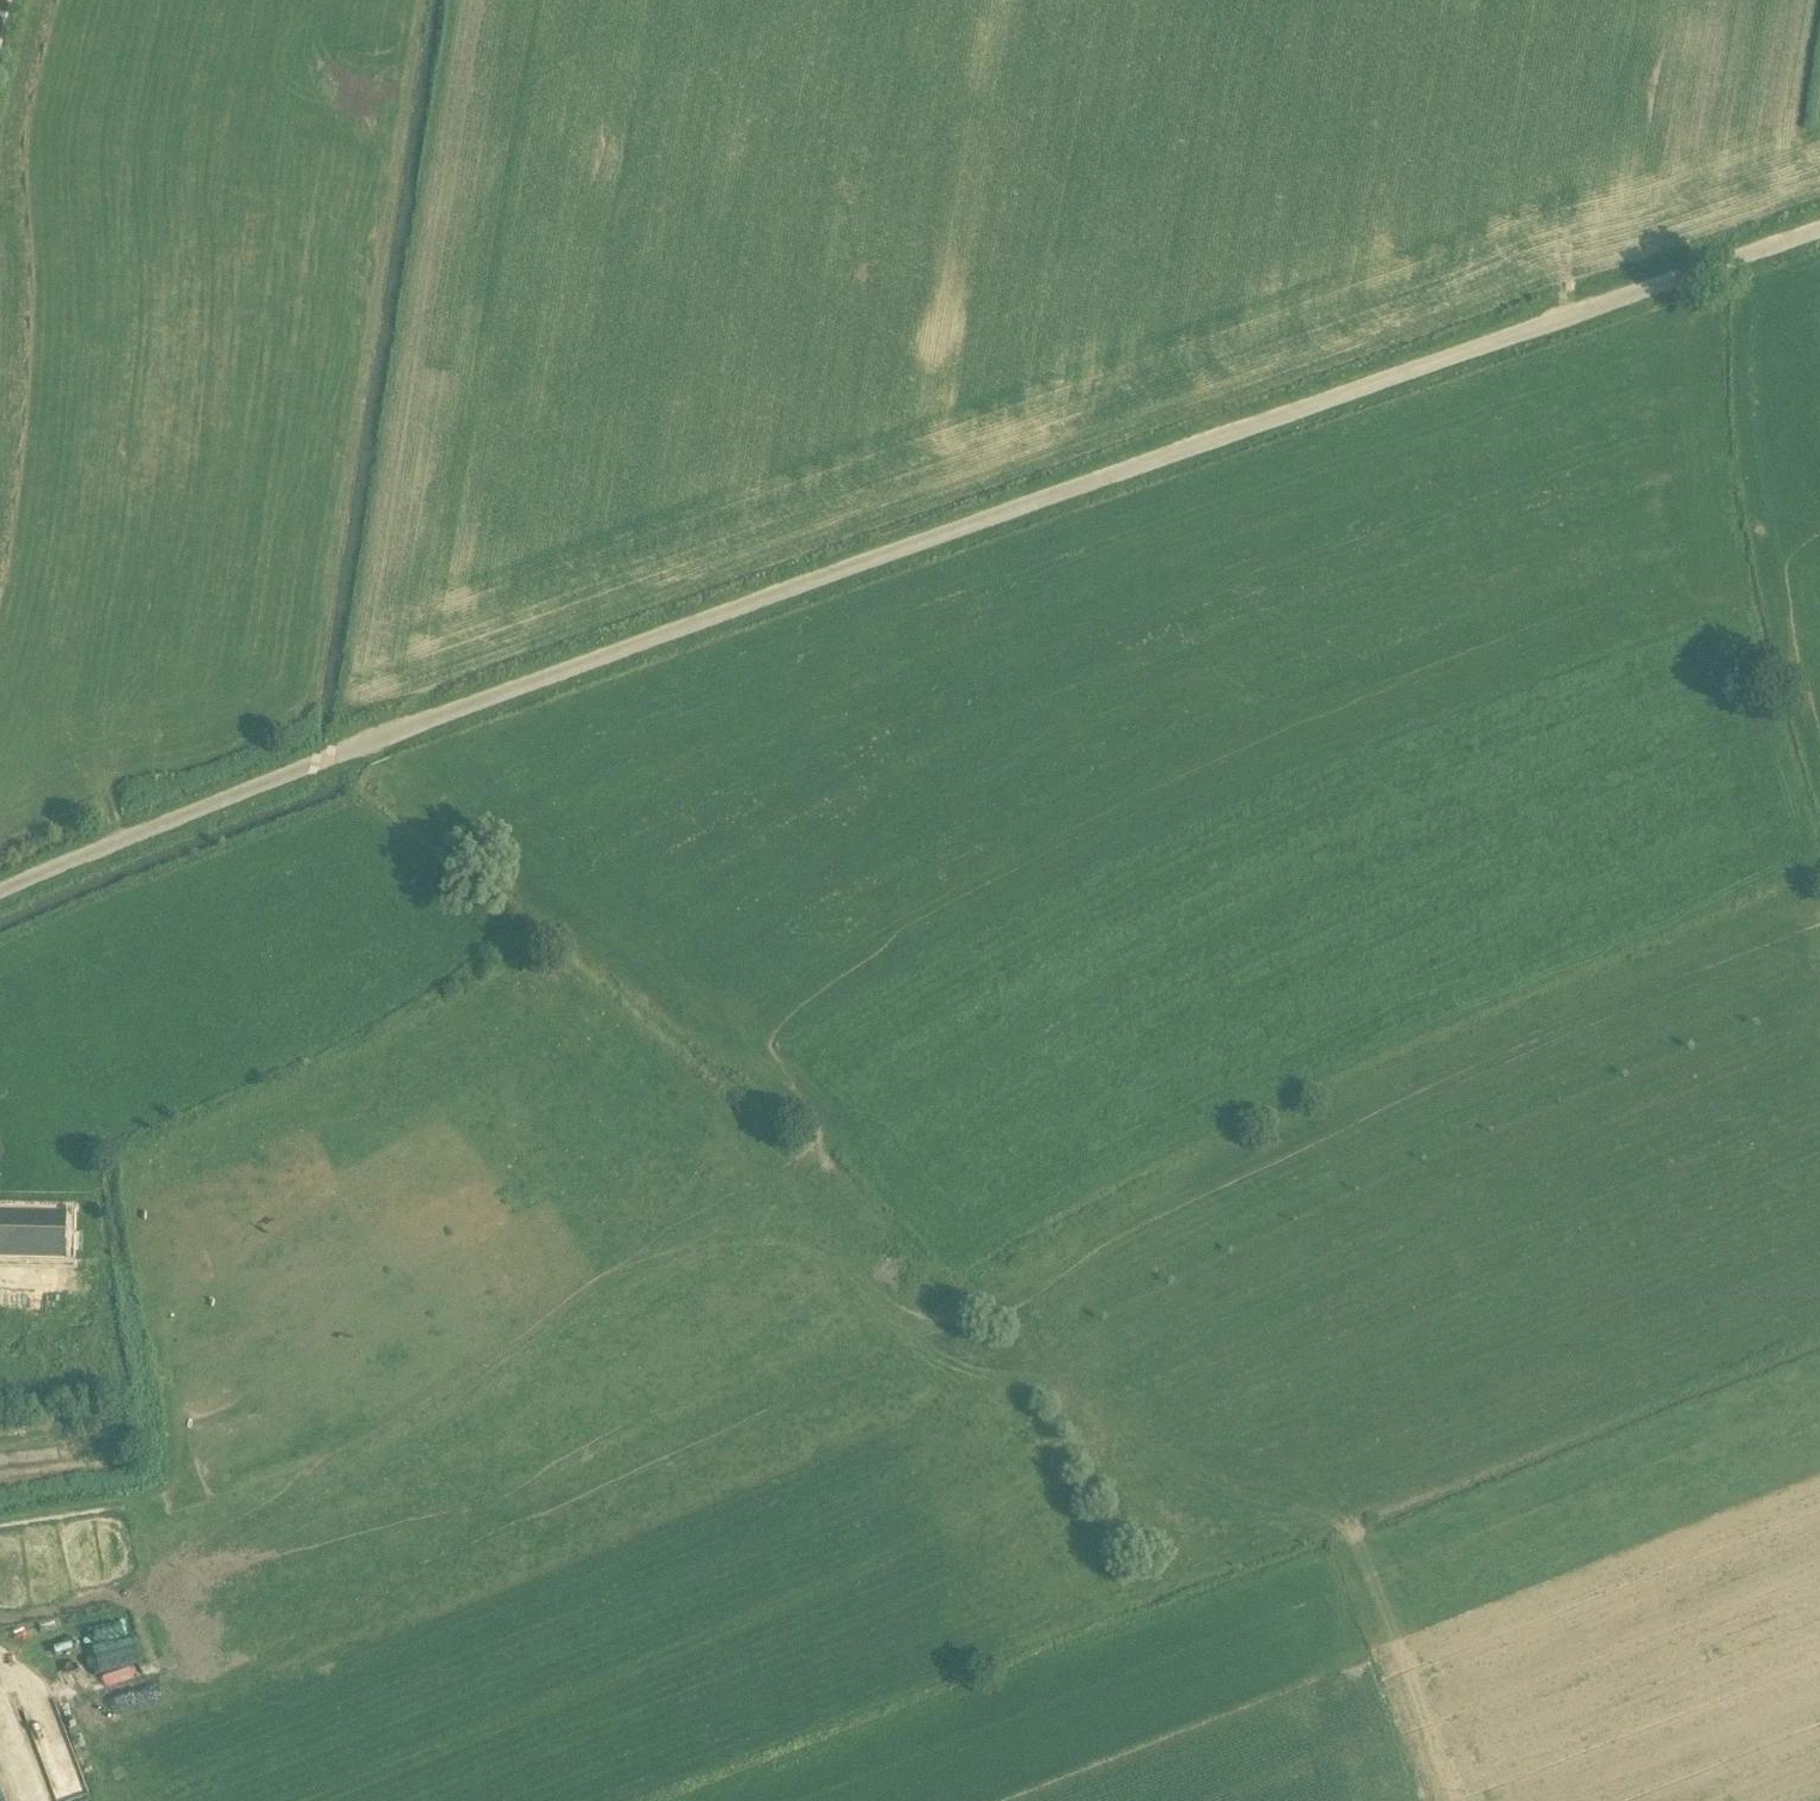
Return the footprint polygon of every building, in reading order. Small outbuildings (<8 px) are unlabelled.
[(0,1215),(0,1256),(64,1255),(64,1214),(0,1215)] [(139,1654),(111,1655),(111,1678),(140,1677),(139,1654)] [(0,1703),(0,1758),(14,1800),(39,1800),(48,1800),(16,1698),(0,1703)] [(61,1800),(95,1800),(91,1791),(61,1800)]
